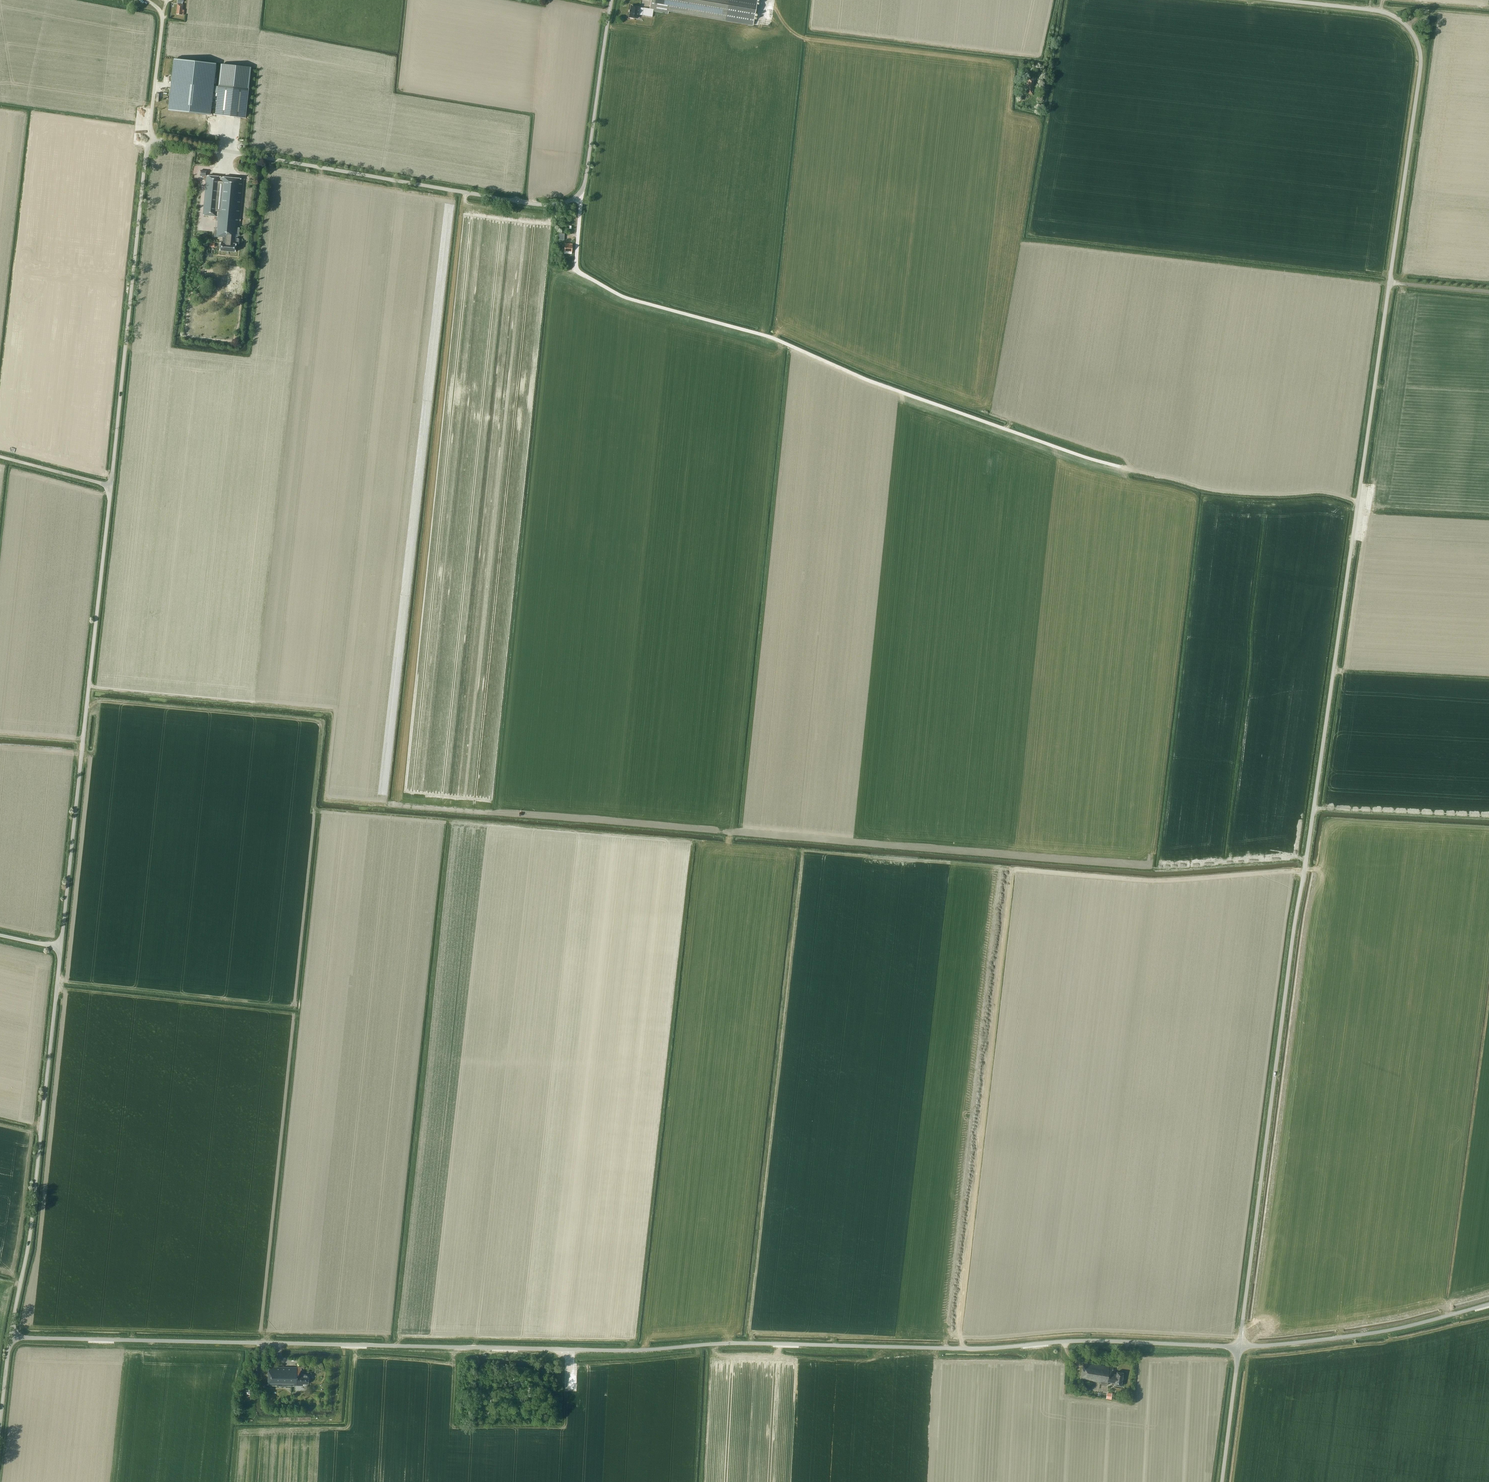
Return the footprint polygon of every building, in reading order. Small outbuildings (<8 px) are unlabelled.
[(652,17),(653,11),(668,13),(668,10),(753,24),(757,0),(651,0),(650,9),(644,8),(643,8),(640,7),(631,5),(630,10),(629,13),(629,17),(630,17),(630,18),(633,19),(633,18),(637,18),(637,14),(652,17)] [(218,93),(215,114),(246,118),(251,68),(221,64),(218,86),(213,86),(216,64),(174,59),(168,109),(210,114),(213,92),(218,93)] [(1033,94),(1035,79),(1029,79),(1027,78),(1025,93),(1028,93),(1033,94)] [(237,118),(237,119),(232,119),(231,128),(241,128),(241,119),(237,118)] [(237,227),(239,227),(243,178),(206,175),(203,216),(217,217),(216,223),(216,226),(215,237),(222,237),(222,242),(221,242),(220,251),(236,252),(236,244),(238,244),(239,238),(236,237),(237,237),(238,235),(239,235),(240,227),(237,227)] [(573,243),(565,243),(564,253),(572,254),(572,251),(573,243)] [(1122,1386),(1124,1372),(1117,1371),(1116,1374),(1112,1373),(1113,1367),(1084,1362),(1081,1380),(1107,1384),(1107,1382),(1115,1383),(1114,1385),(1122,1386)] [(309,1383),(309,1374),(301,1374),(302,1366),(269,1366),(269,1385),(294,1385),(294,1384),(297,1385),(297,1384),(302,1384),(302,1383),(309,1383)]
